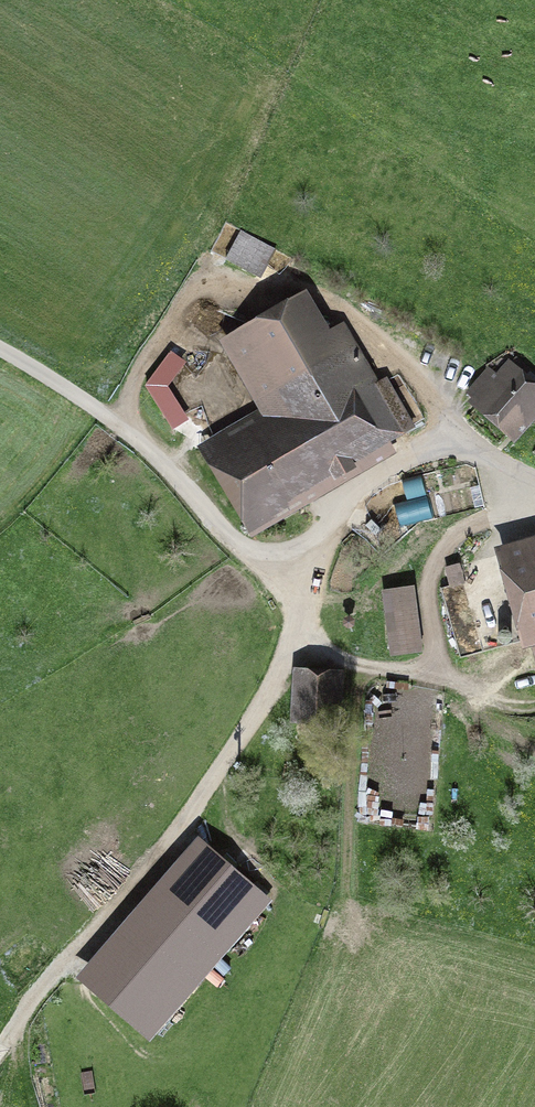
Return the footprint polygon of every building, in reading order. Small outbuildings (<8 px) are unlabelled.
[(276,251),(241,231),(224,260),(259,281),(276,251)] [(325,335),(305,299),(221,346),(267,427),(207,461),(249,534),(410,442),(344,325),(325,335)] [(166,390),(187,360),(171,348),(139,392),(182,422),(192,409),(166,390)] [(521,358),(479,404),(511,433),(534,407),(534,371),(521,358)] [(400,520),(430,518),(428,478),(398,480),(400,520)] [(491,562),(517,664),(534,659),(534,551),(491,562)] [(424,658),(416,596),(385,600),(393,662),(424,658)] [(343,733),(345,677),(299,676),(297,732),(343,733)] [(152,1044),(273,899),(197,835),(75,981),(152,1044)]
